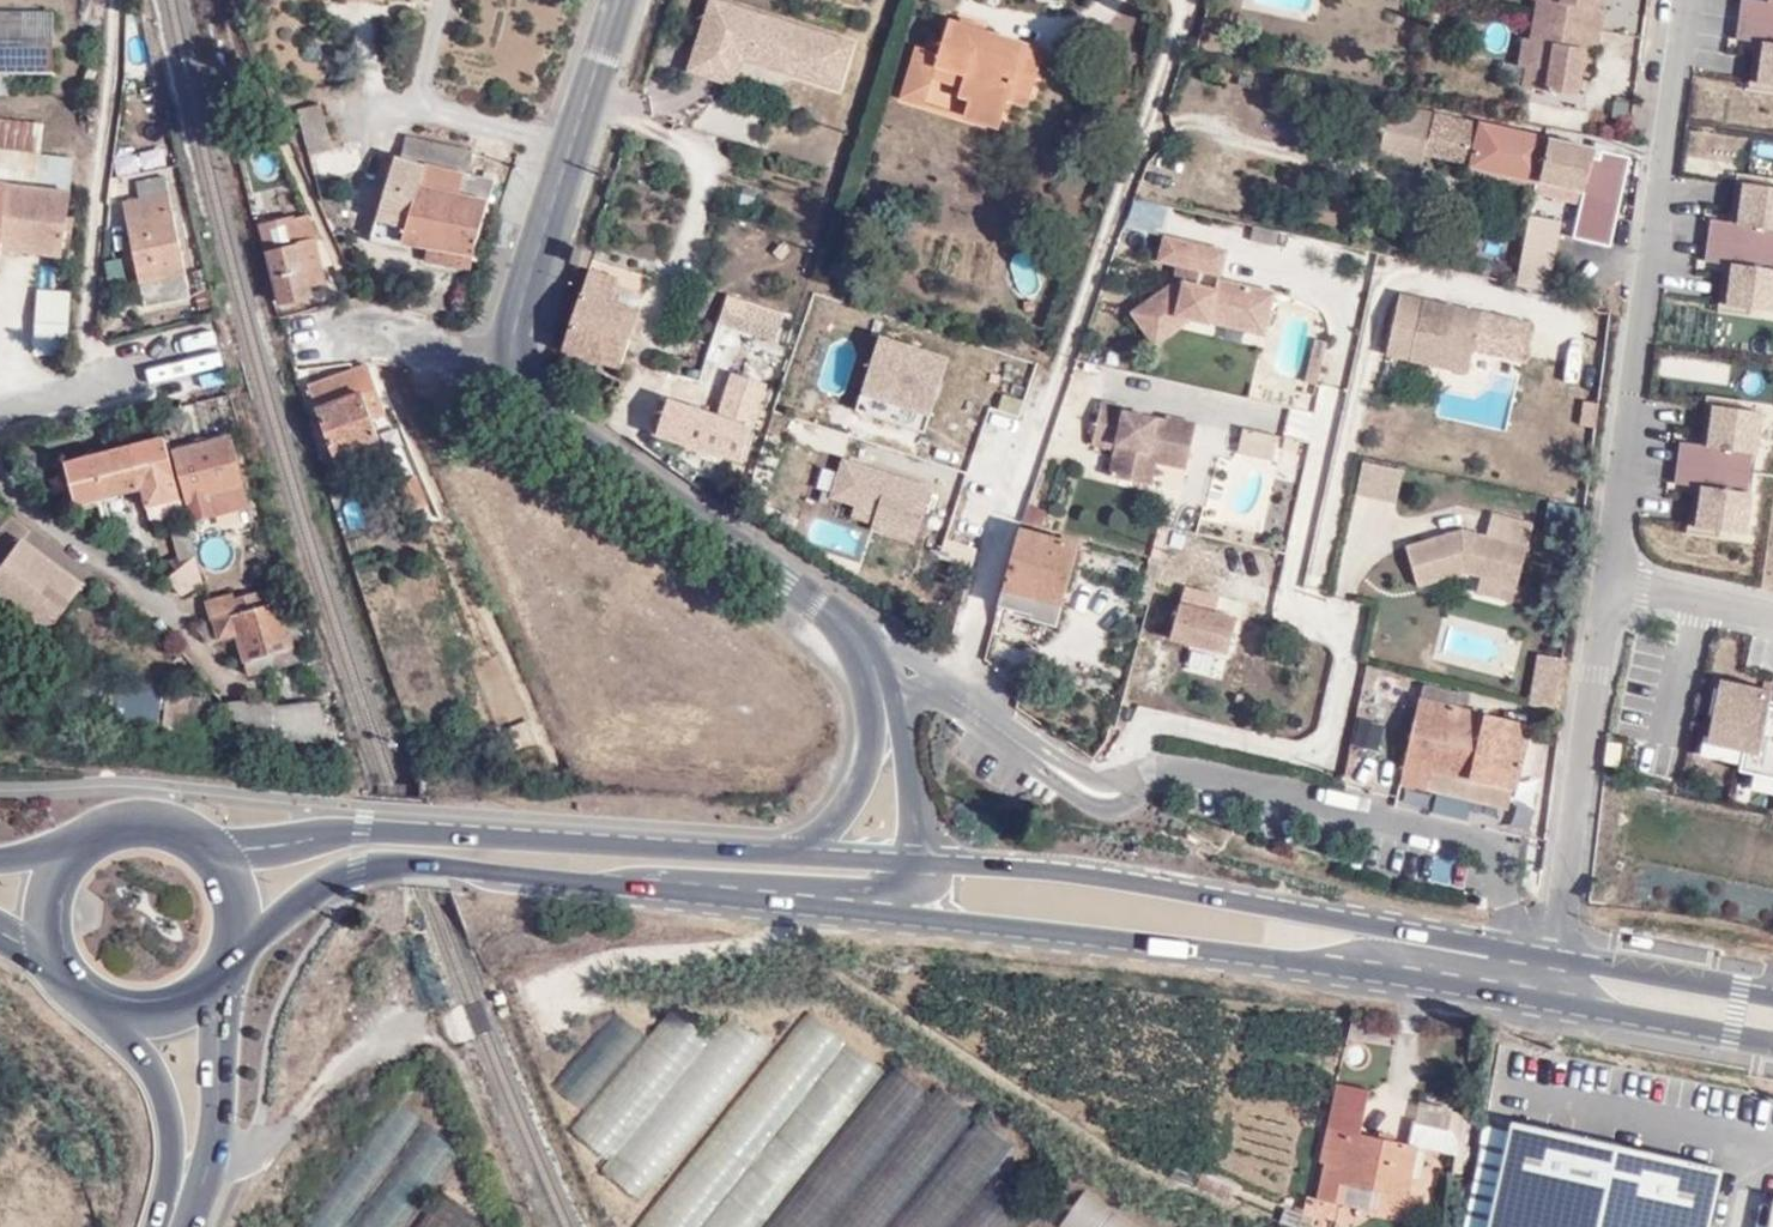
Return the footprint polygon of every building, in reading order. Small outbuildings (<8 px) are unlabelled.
[(734,0),(708,0),(688,63),(720,73),(732,35),(790,53),(786,65),(836,80),(849,37),(800,21),(799,27),(787,23),(789,18),(734,0)] [(1529,69),(1525,90),(1585,99),(1593,43),(1601,44),(1606,15),(1598,13),(1600,0),(1533,0),(1539,1),(1536,22),(1533,43),(1524,41),(1520,68),(1529,69)] [(1767,2),(1748,0),(1740,0),(1735,37),(1760,41),(1754,86),(1749,85),(1748,91),(1772,95),(1772,0),(1767,0),(1767,2)] [(53,76),(52,12),(0,12),(0,76),(53,76)] [(800,21),(789,18),(787,23),(799,27),(800,21)] [(1006,91),(1030,98),(1045,46),(947,18),(937,51),(937,53),(934,65),(959,72),(953,93),(971,98),(965,116),(996,125),(1006,91)] [(732,77),(740,50),(786,65),(790,53),(732,35),(720,73),(732,77)] [(912,44),(897,96),(965,116),(971,98),(953,93),(959,72),(934,65),(937,53),(937,51),(912,44)] [(1252,76),(1240,75),(1240,85),(1251,86),(1252,76)] [(299,106),(311,152),(332,146),(321,102),(299,106)] [(1415,106),(1406,145),(1427,149),(1435,111),(1415,106)] [(1427,149),(1426,152),(1539,178),(1549,138),(1435,111),(1427,149)] [(0,119),(0,148),(12,150),(35,152),(39,124),(0,119)] [(153,119),(136,122),(145,171),(164,167),(153,119)] [(466,151),(406,133),(400,153),(463,171),(466,151)] [(1587,147),(1549,138),(1539,178),(1578,187),(1587,147)] [(357,147),(318,157),(324,179),(362,170),(357,147)] [(0,148),(0,180),(8,181),(12,150),(0,148)] [(68,176),(33,173),(35,152),(12,150),(8,181),(66,190),(68,176)] [(377,229),(425,242),(469,254),(488,178),(463,171),(400,153),(398,152),(377,229)] [(1573,233),(1608,244),(1627,166),(1598,156),(1591,183),(1595,184),(1592,197),(1582,194),(1573,233)] [(257,178),(270,209),(287,202),(273,171),(257,178)] [(1735,171),(1734,181),(1740,181),(1735,221),(1708,218),(1703,256),(1729,259),(1723,305),(1717,304),(1717,310),(1772,318),(1772,176),(1735,171)] [(142,304),(185,294),(159,176),(134,182),(137,197),(120,200),(142,304)] [(66,190),(8,181),(0,235),(0,248),(58,256),(66,190)] [(294,224),(261,232),(280,301),(314,293),(306,266),(319,262),(314,246),(302,249),(294,224)] [(1524,226),(1517,270),(1537,276),(1540,228),(1524,226)] [(1220,272),(1225,249),(1165,235),(1160,258),(1176,262),(1188,264),(1220,272)] [(422,258),(465,270),(469,254),(425,242),(422,258)] [(578,261),(584,263),(588,248),(573,243),(568,258),(578,261)] [(566,347),(622,362),(648,273),(593,257),(566,347)] [(1185,279),(1188,264),(1176,262),(1173,276),(1185,279)] [(1185,279),(1173,276),(1171,283),(1183,286),(1185,279)] [(1185,279),(1183,286),(1171,283),(1134,311),(1157,342),(1176,328),(1169,319),(1179,312),(1211,319),(1213,308),(1247,316),(1246,318),(1266,322),(1274,290),(1255,286),(1219,278),(1217,286),(1185,279)] [(32,355),(66,359),(73,293),(40,289),(32,355)] [(1475,346),(1483,310),(1400,293),(1388,352),(1470,369),(1475,346)] [(726,323),(774,340),(782,312),(737,297),(726,323)] [(1211,319),(1264,331),(1266,322),(1246,318),(1247,316),(1213,308),(1211,319)] [(1522,355),(1529,320),(1483,310),(1475,346),(1522,355)] [(950,359),(880,336),(855,412),(924,435),(950,359)] [(1307,384),(1318,387),(1327,344),(1317,342),(1307,384)] [(391,435),(366,368),(303,390),(329,457),(335,455),(384,438),(391,435)] [(660,429),(738,457),(763,378),(733,369),(720,410),(670,395),(660,429)] [(1747,537),(1763,413),(1764,403),(1706,396),(1705,405),(1711,406),(1706,446),(1679,442),(1673,481),(1699,484),(1693,530),(1688,529),(1687,535),(1746,543),(1747,537)] [(1125,413),(1126,407),(1101,402),(1092,446),(1117,451),(1110,480),(1151,489),(1157,463),(1186,470),(1196,422),(1167,416),(1166,422),(1125,413)] [(1273,458),(1278,434),(1243,427),(1238,451),(1273,458)] [(141,506),(181,497),(164,435),(85,455),(95,498),(136,488),(141,506)] [(243,504),(226,438),(173,451),(192,517),(243,504)] [(339,465),(388,448),(384,438),(335,455),(339,465)] [(417,473),(405,443),(396,448),(409,477),(417,473)] [(396,448),(395,447),(381,454),(394,483),(400,481),(411,511),(420,508),(427,522),(436,518),(430,503),(431,503),(418,473),(417,473),(409,477),(396,448)] [(72,503),(95,498),(85,455),(61,461),(72,503)] [(933,486),(843,458),(829,499),(854,507),(850,519),(873,526),(871,532),(914,545),(933,486)] [(1397,503),(1402,473),(1364,466),(1358,495),(1397,503)] [(146,525),(186,516),(181,497),(141,506),(146,525)] [(1419,584),(1466,571),(1484,576),(1516,583),(1531,521),(1491,512),(1485,538),(1456,531),(1408,544),(1419,584)] [(195,550),(187,520),(169,525),(177,555),(195,550)] [(1079,538),(1019,522),(1003,582),(1036,591),(1033,609),(1031,616),(1058,622),(1079,538)] [(42,630),(79,583),(19,536),(0,560),(0,595),(42,630)] [(972,569),(978,548),(944,539),(939,561),(972,569)] [(164,576),(178,594),(202,576),(195,550),(164,576)] [(1512,601),(1516,583),(1484,576),(1480,593),(1512,601)] [(1036,591),(1003,582),(999,601),(1033,609),(1036,591)] [(275,584),(229,599),(232,611),(279,597),(275,584)] [(1219,593),(1184,585),(1180,603),(1215,611),(1219,593)] [(246,672),(310,656),(292,593),(279,597),(232,611),(213,616),(219,638),(237,634),(246,672)] [(228,595),(209,600),(213,616),(232,611),(229,599),(228,595)] [(1215,611),(1180,603),(1173,637),(1230,650),(1238,616),(1215,611)] [(1540,655),(1533,703),(1558,709),(1565,658),(1540,655)] [(117,673),(116,688),(86,684),(83,715),(205,728),(208,691),(159,686),(160,678),(117,673)] [(1752,773),(1749,786),(1772,792),(1772,700),(1770,699),(1772,684),(1772,680),(1755,676),(1754,684),(1717,676),(1700,753),(1736,761),(1735,769),(1752,773)] [(1424,682),(1405,768),(1431,775),(1432,766),(1512,784),(1519,786),(1531,720),(1457,703),(1459,690),(1424,682)] [(246,731),(330,723),(323,700),(268,707),(266,697),(224,702),(246,731)] [(1428,788),(1506,807),(1512,784),(1432,766),(1431,775),(1428,788)] [(608,1009),(556,1086),(587,1107),(639,1030),(608,1009)] [(666,1010),(569,1130),(606,1160),(599,1169),(639,1201),(767,1043),(730,1014),(707,1042),(666,1010)] [(878,1067),(802,1010),(640,1226),(882,1226),(888,1220),(887,1220),(826,1218),(820,1216),(794,1216),(795,1184),(874,1079),(878,1067)] [(1361,1131),(1370,1087),(1337,1080),(1319,1159),(1324,1161),(1317,1196),(1377,1210),(1381,1189),(1408,1195),(1419,1145),(1456,1153),(1458,1143),(1457,1135),(1454,1131),(1452,1128),(1450,1126),(1450,1125),(1416,1117),(1408,1141),(1361,1131)] [(939,1094),(894,1147),(925,1172),(937,1157),(940,1159),(971,1121),(939,1094)] [(335,1174),(359,1195),(422,1124),(397,1103),(335,1174)] [(975,1125),(967,1142),(990,1153),(998,1136),(975,1125)] [(1716,1167),(1504,1132),(1495,1186),(1468,1182),(1460,1226),(1706,1226),(1716,1167)] [(1229,1201),(1235,1185),(1202,1172),(1196,1187),(1229,1201)] [(1056,1226),(1132,1226),(1080,1192),(1056,1226)] [(474,1214),(438,1193),(418,1226),(467,1226),(474,1214)]
